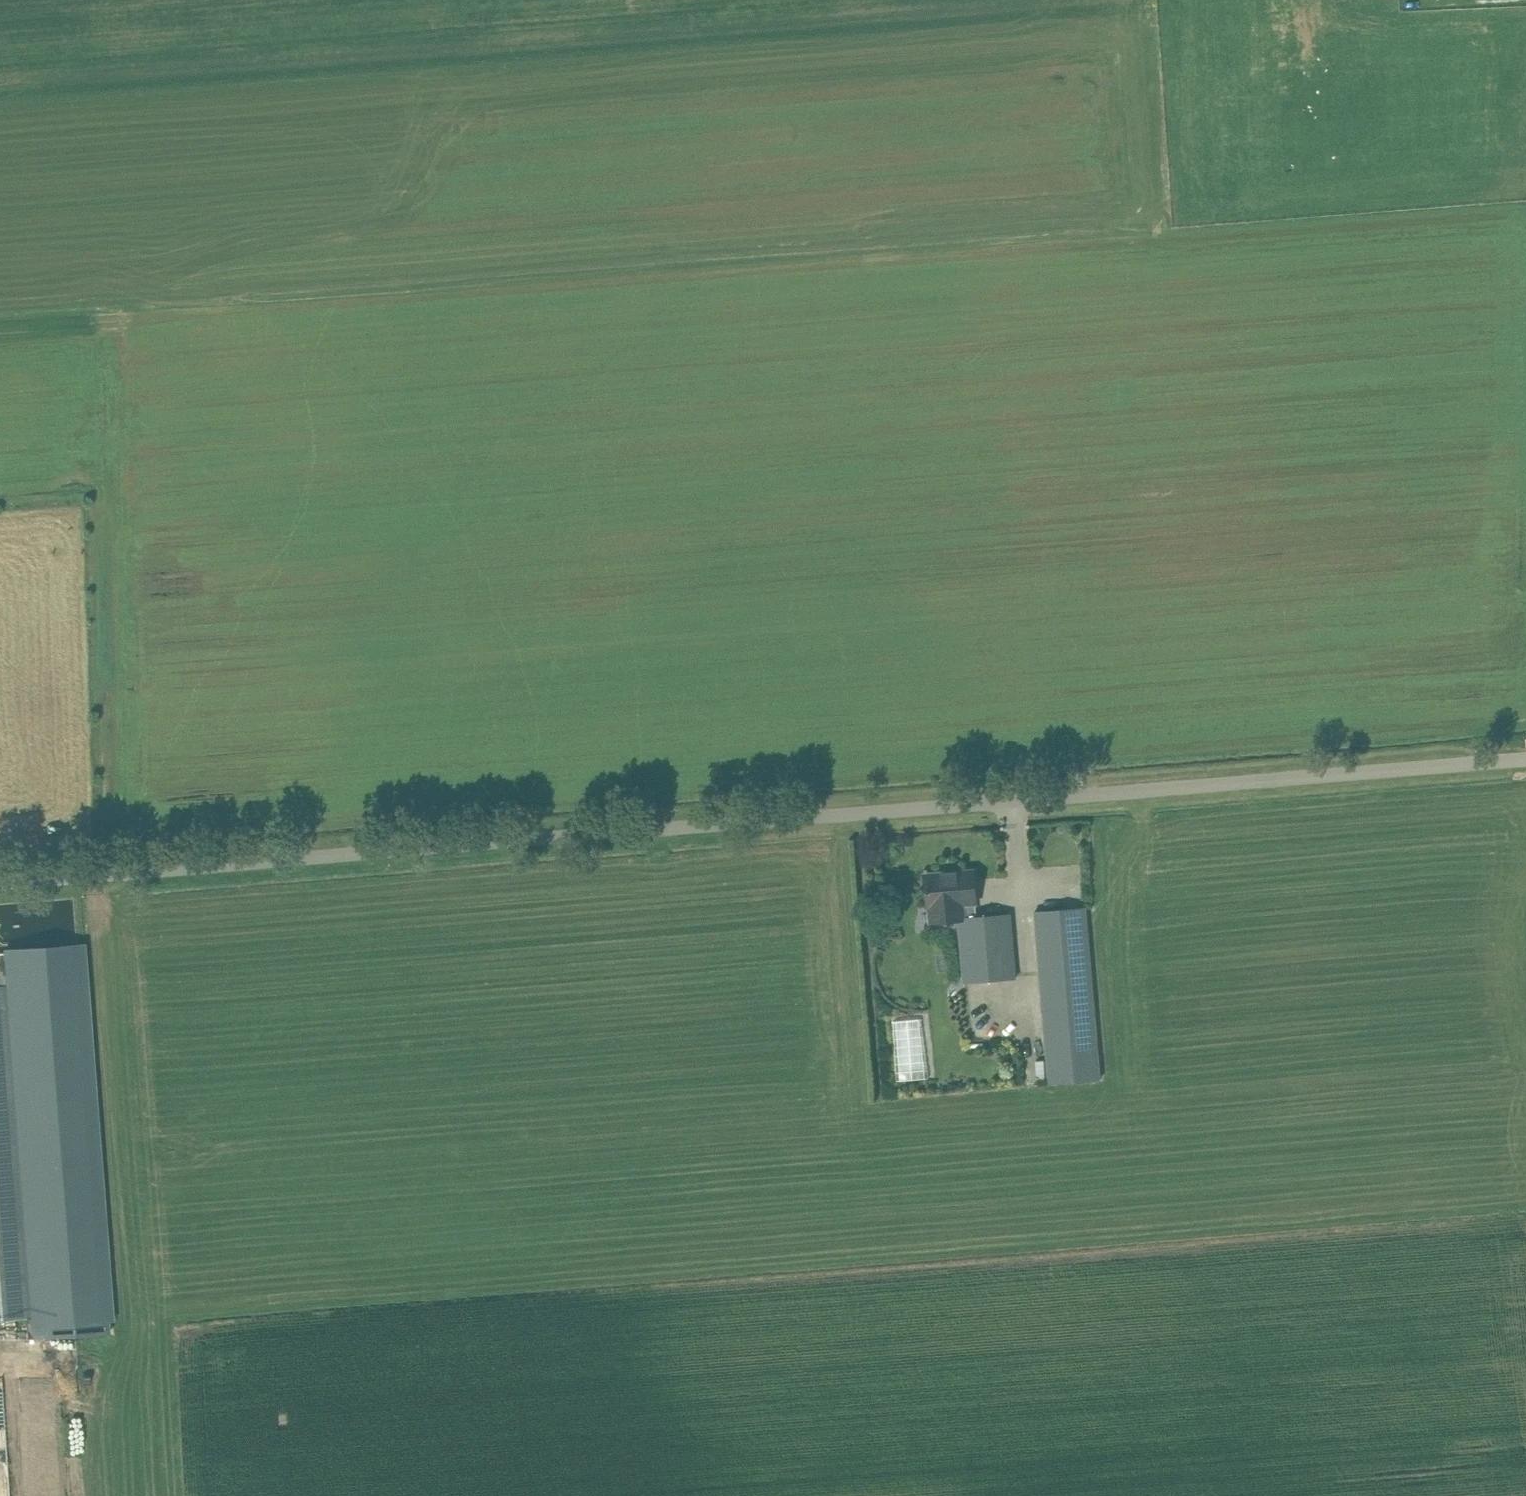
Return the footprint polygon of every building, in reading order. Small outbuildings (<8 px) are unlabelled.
[(1011,914),(977,916),(976,903),(973,870),(925,874),(928,907),(930,924),(959,922),(964,982),(1016,977),(1011,914)] [(1035,911),(1049,1083),(1100,1079),(1086,907),(1035,911)] [(85,946),(5,952),(8,988),(32,1313),(33,1321),(114,1315),(85,946)] [(32,1313),(8,988),(0,989),(0,1316),(32,1313)] [(898,1079),(929,1078),(927,1016),(897,1017),(898,1079)] [(997,1035),(996,1024),(972,1026),(973,1037),(997,1035)]
